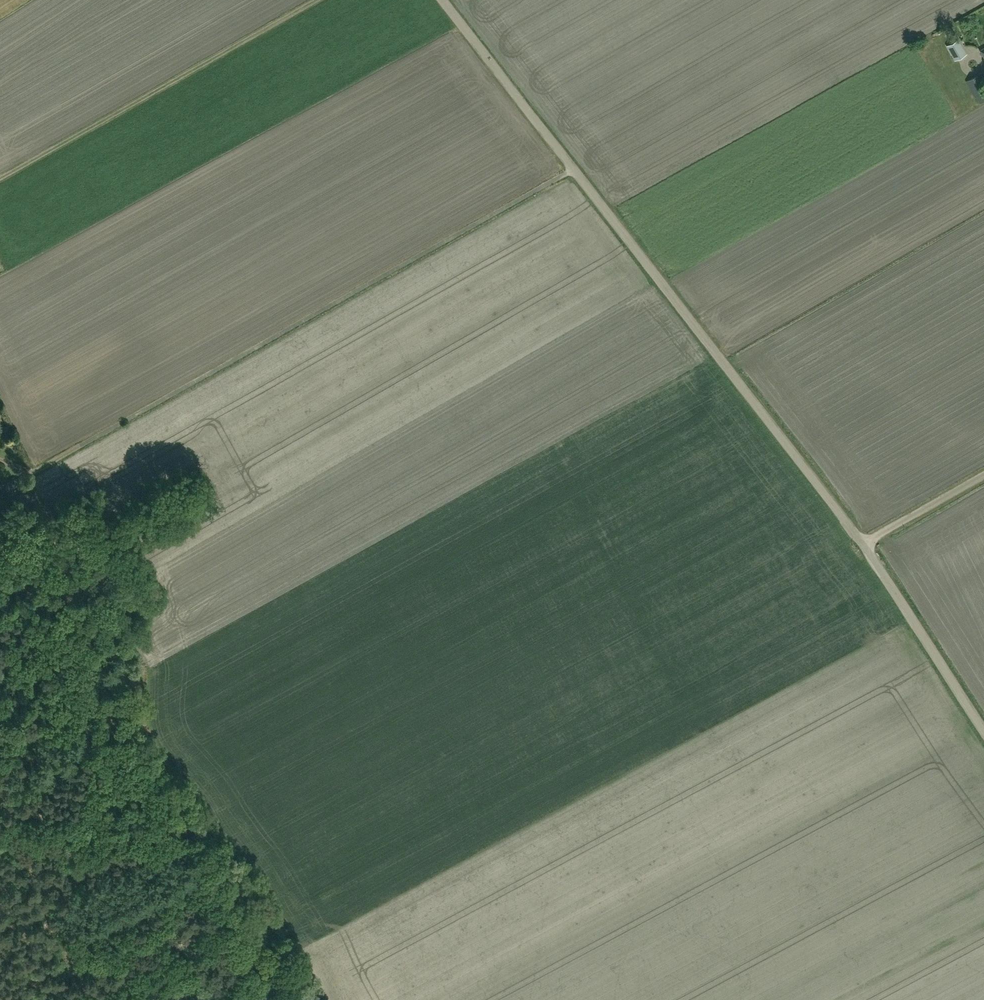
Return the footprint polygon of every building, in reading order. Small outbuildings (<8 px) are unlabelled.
[(955,59),(967,53),(959,38),(948,45),(955,59)]
